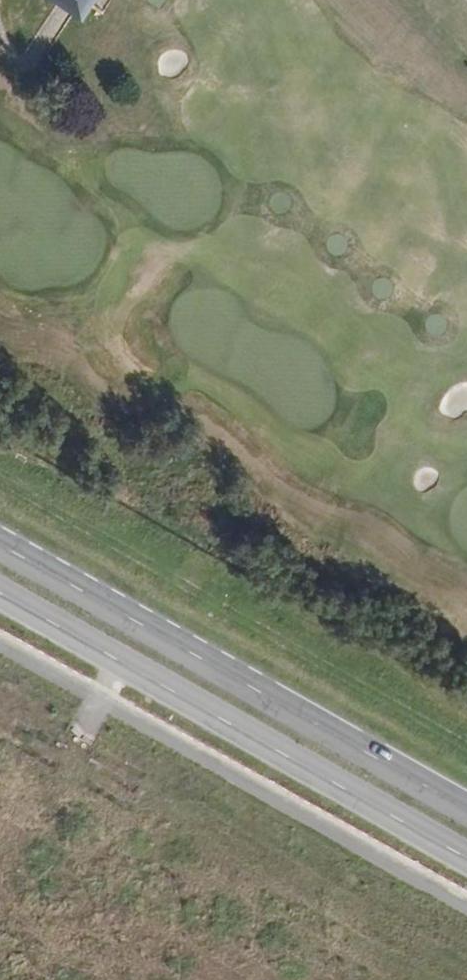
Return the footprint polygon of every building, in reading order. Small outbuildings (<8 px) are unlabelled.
[(68,7),(88,22),(103,0),(59,0),(68,7)]
